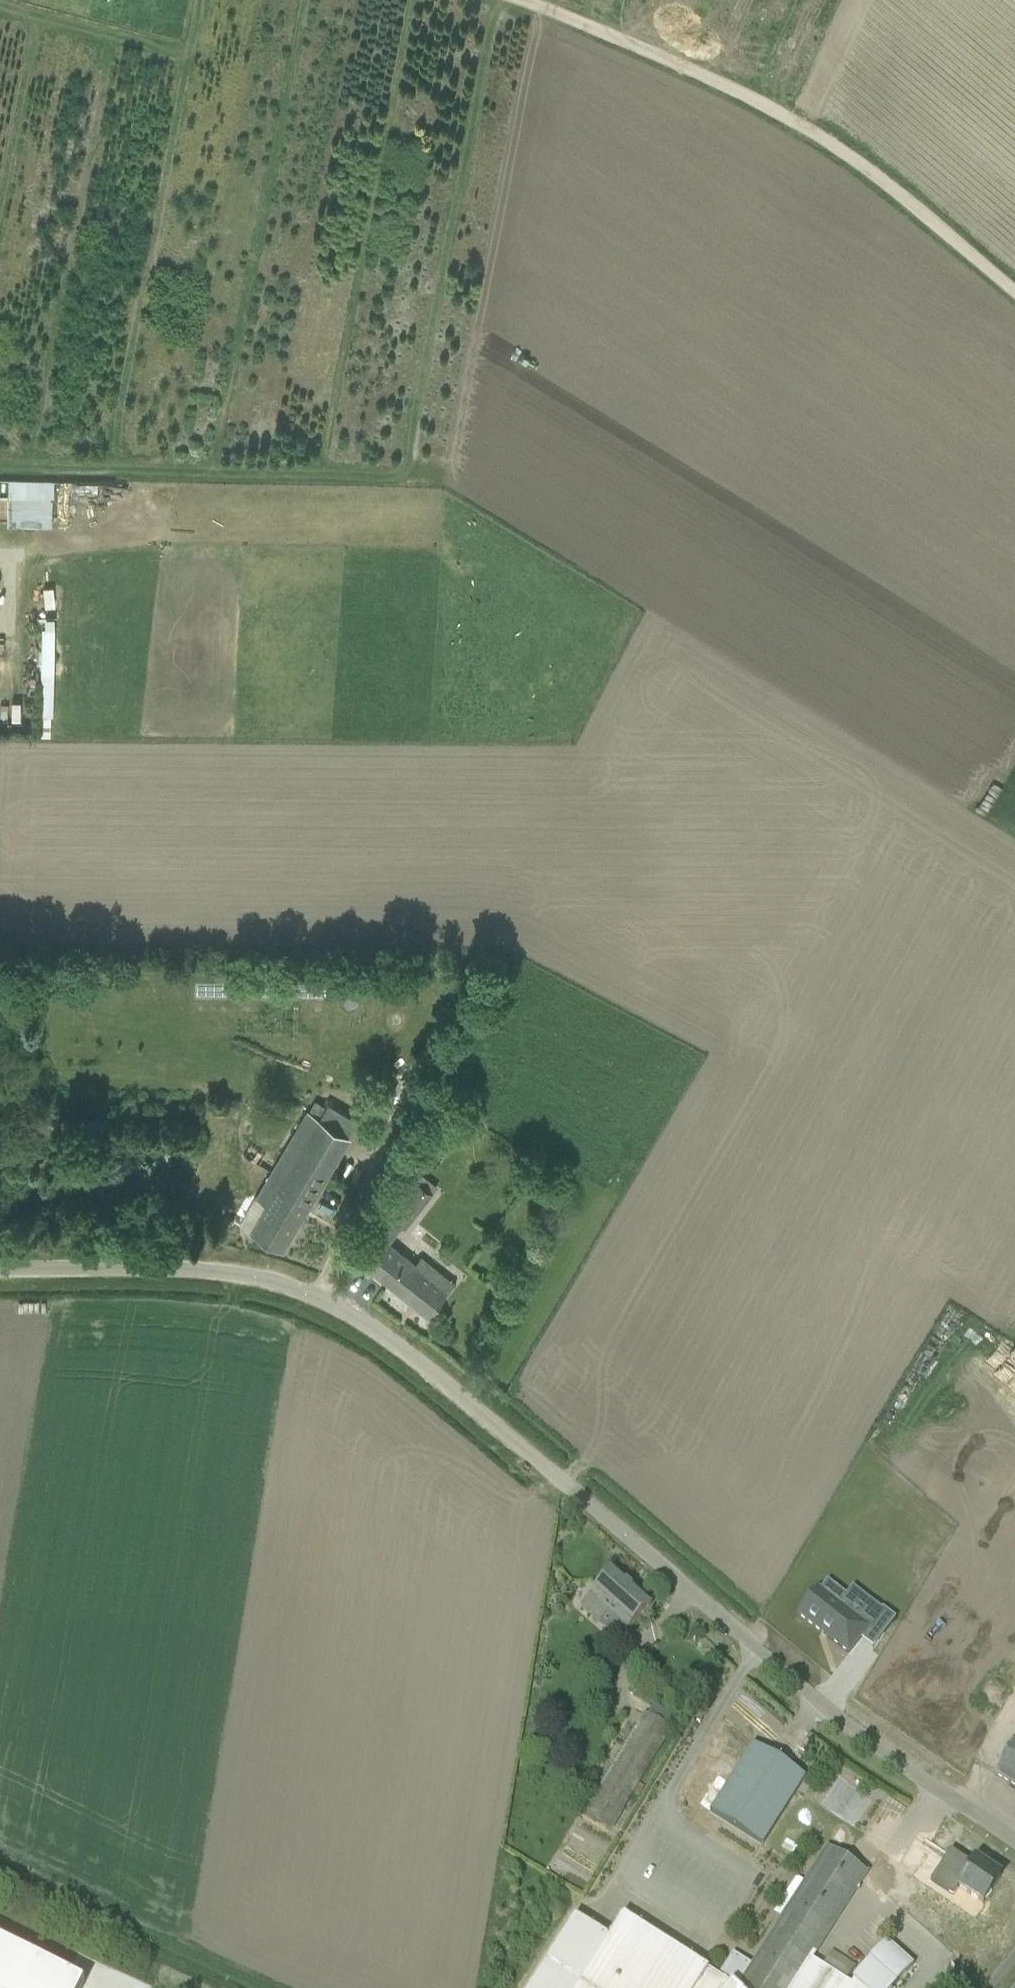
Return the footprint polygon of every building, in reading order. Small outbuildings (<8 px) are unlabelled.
[(6,477),(5,524),(51,525),(52,478),(6,477)] [(240,1098),(227,1098),(227,1111),(235,1111),(240,1107),(240,1098)] [(267,1204),(252,1230),(282,1248),(349,1135),(346,1134),(353,1122),(336,1112),(326,1106),(325,1107),(315,1101),(309,1111),(257,1198),(267,1204)] [(544,1230),(533,1223),(527,1235),(538,1241),(544,1230)] [(367,1266),(429,1315),(448,1291),(431,1277),(436,1270),(420,1256),(414,1263),(387,1241),(367,1266)] [(629,1632),(651,1606),(613,1571),(581,1607),(600,1625),(609,1615),(629,1632)] [(812,1586),(792,1611),(841,1651),(861,1626),(832,1602),(840,1593),(823,1579),(815,1588),(812,1586)] [(897,1611),(883,1600),(869,1617),(883,1629),(897,1611)] [(611,1832),(671,1730),(672,1731),(678,1721),(653,1706),(648,1715),(644,1713),(584,1815),(611,1832)] [(995,1775),(994,1776),(1014,1788),(1014,1742),(995,1775)] [(753,1745),(710,1814),(762,1847),(805,1778),(753,1745)] [(912,1966),(887,1944),(888,1943),(887,1942),(853,1980),(854,1981),(851,1985),(813,1961),(815,1957),(813,1956),(865,1874),(826,1850),(752,1966),(733,1954),(718,1977),(623,1916),(608,1940),(574,1919),(530,1987),(894,1987),(914,1966),(913,1965),(912,1966)] [(939,1876),(983,1905),(1000,1879),(975,1862),(969,1870),(951,1858),(939,1876)] [(0,1942),(0,1987),(83,1987),(85,1984),(0,1942)]
